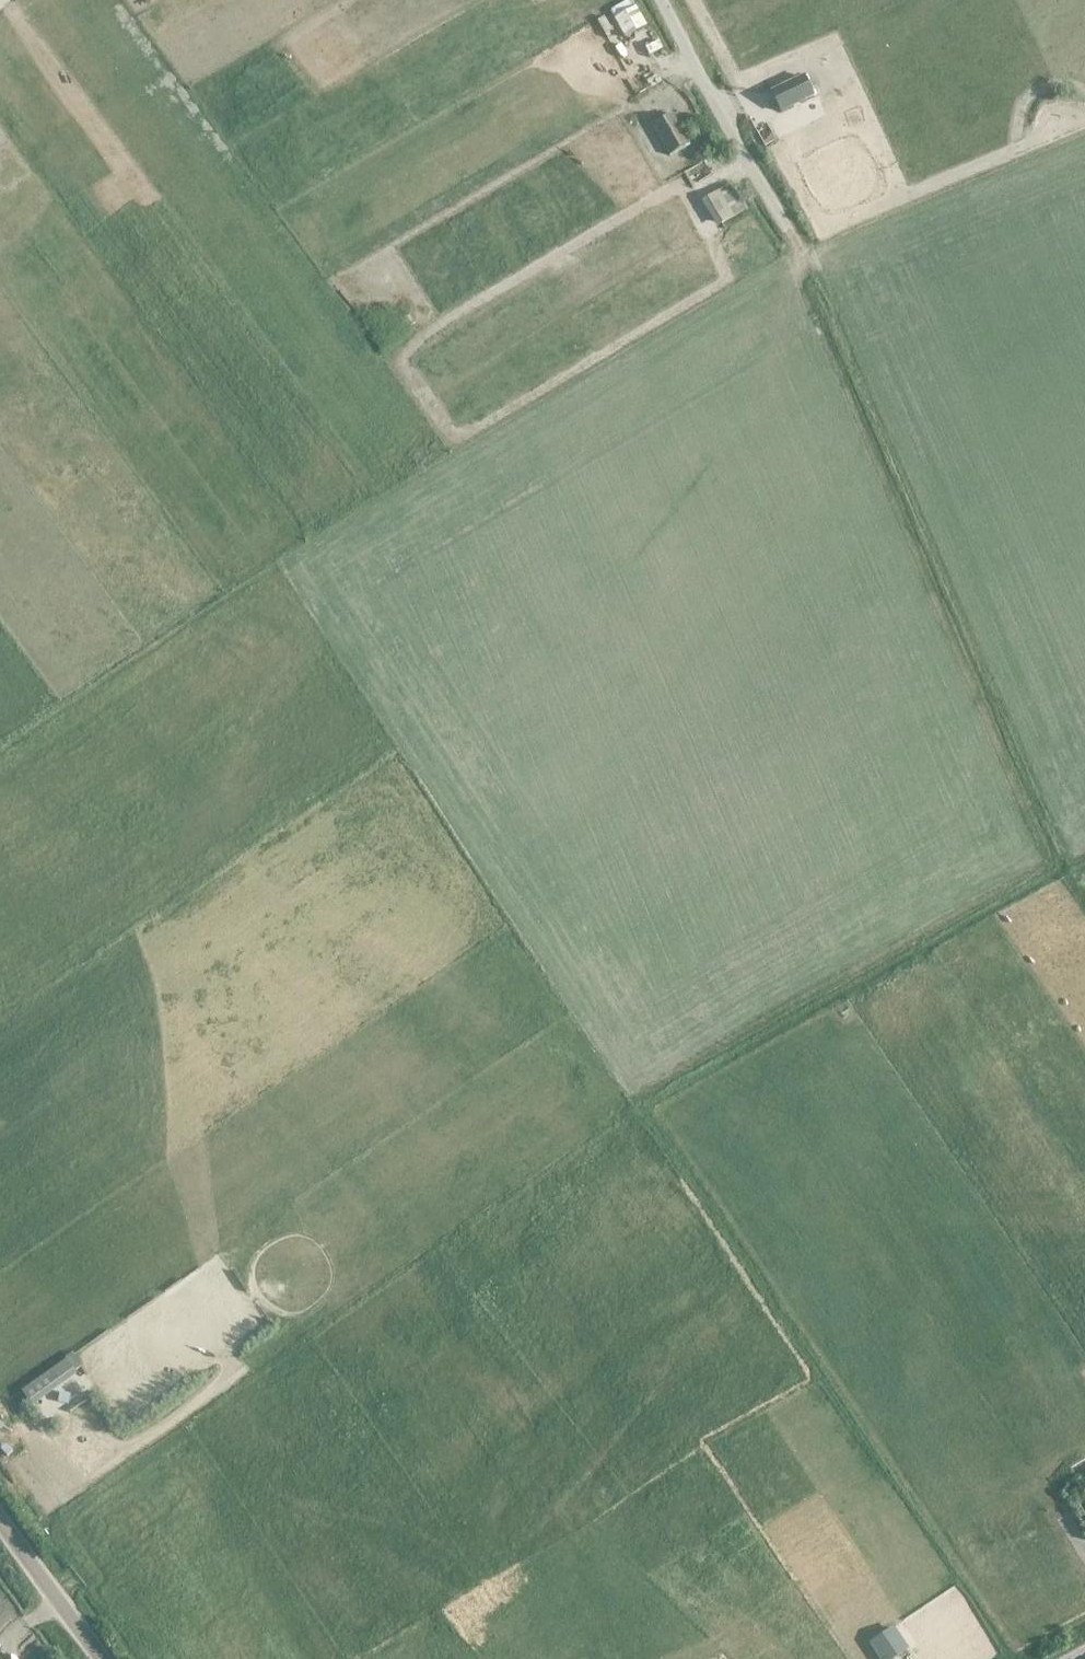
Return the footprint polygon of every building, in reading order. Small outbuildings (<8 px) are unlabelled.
[(646,28),(635,8),(614,20),(626,40),(646,28)] [(803,78),(771,93),(781,113),(813,98),(803,78)] [(666,105),(647,116),(652,126),(664,146),(683,135),(672,115),(666,105)] [(744,211),(729,187),(701,203),(716,227),(744,211)] [(66,1361),(22,1392),(30,1404),(74,1372),(66,1361)] [(869,1644),(879,1658),(895,1658),(907,1651),(892,1629),(869,1644)]
